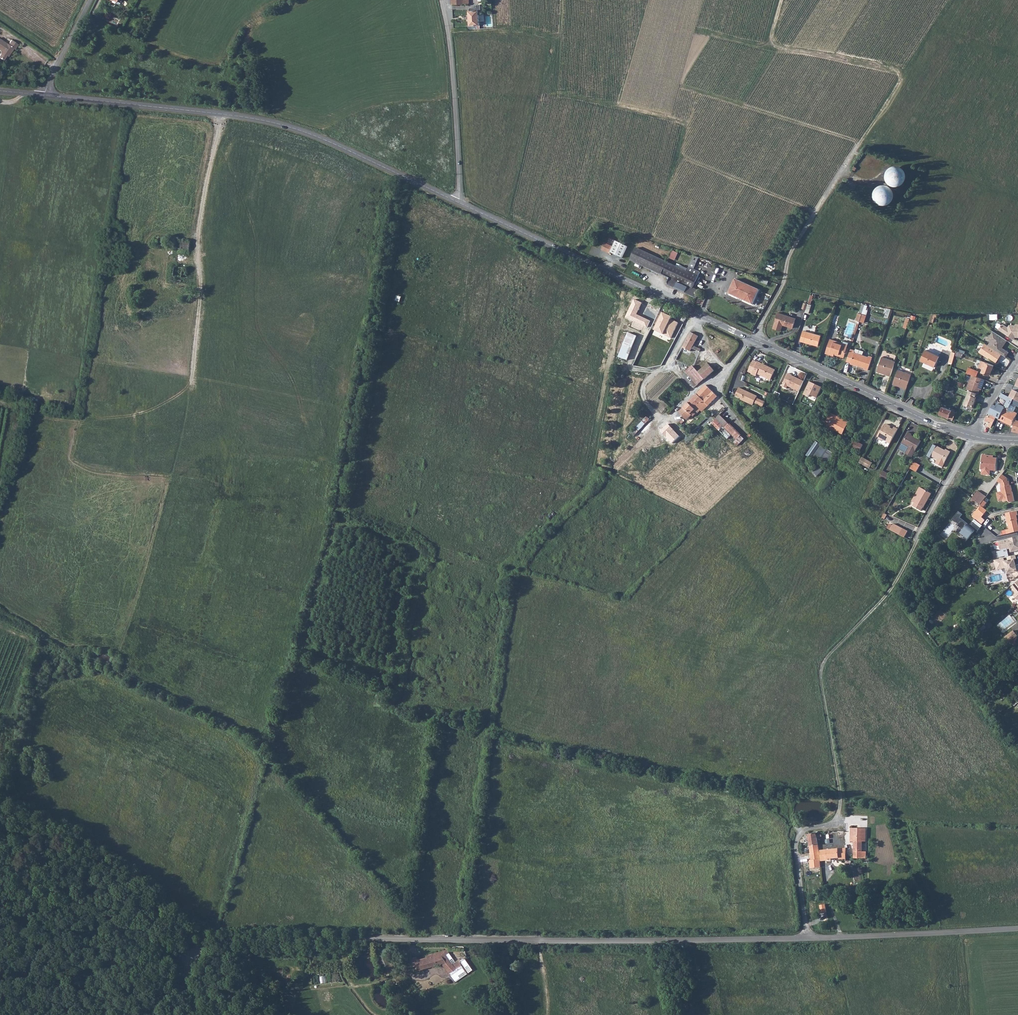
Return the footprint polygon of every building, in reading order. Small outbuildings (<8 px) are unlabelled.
[(469,25),(479,25),(478,10),(480,10),(480,4),(476,4),(476,7),(470,7),(469,9),(469,10),(468,10),(469,25)] [(1,49),(1,53),(0,55),(0,57),(4,59),(9,53),(10,53),(14,47),(15,48),(19,43),(12,38),(9,43),(0,37),(0,49),(1,49)] [(892,173),(891,176),(891,178),(892,181),(894,183),(897,183),(900,182),(902,180),(903,177),(903,175),(901,172),(899,171),(897,170),(894,171),(892,173)] [(849,179),(845,186),(853,191),(857,184),(849,179)] [(880,191),(879,194),(879,196),(881,199),(883,201),(886,201),(889,200),(890,199),(891,197),(892,193),(890,190),(888,189),(885,189),(883,189),(880,191)] [(617,241),(611,252),(622,258),(628,246),(617,241)] [(602,249),(611,254),(611,252),(614,246),(605,242),(602,249)] [(636,248),(630,260),(661,275),(667,262),(636,248)] [(676,261),(679,252),(673,250),(669,258),(676,261)] [(668,283),(669,286),(694,297),(697,290),(695,290),(693,289),(699,277),(687,272),(667,262),(661,275),(670,278),(668,283)] [(736,281),(729,295),(752,306),(759,292),(736,281)] [(698,302),(703,305),(706,298),(701,296),(698,302)] [(641,303),(634,300),(625,318),(647,328),(650,322),(636,315),(641,303)] [(776,320),(773,327),(781,329),(783,323),(792,327),(796,317),(778,311),(775,320),(776,320)] [(663,312),(655,330),(671,338),(678,323),(671,320),(672,317),(663,312)] [(915,320),(916,316),(912,315),(911,318),(906,317),(904,327),(908,328),(910,319),(915,320)] [(1001,324),(998,329),(1014,339),(1015,337),(1017,337),(1017,324),(1015,324),(1015,325),(1009,325),(1008,327),(1003,324),(1001,324)] [(803,330),(799,340),(816,346),(820,336),(803,330)] [(993,348),(1006,356),(1009,352),(1002,347),(1007,340),(1002,337),(995,332),(993,330),(988,338),(991,340),(989,343),(994,346),(993,348)] [(697,336),(689,332),(681,348),(689,352),(690,349),(691,346),(697,336)] [(626,361),(635,337),(627,334),(618,358),(626,361)] [(847,348),(843,346),(844,343),(831,338),(825,352),(833,355),(835,351),(838,353),(837,354),(844,357),(847,348)] [(996,362),(1002,353),(993,348),(991,346),(988,344),(985,342),(979,351),(988,357),(989,357),(996,362)] [(852,347),(848,358),(859,363),(858,364),(865,367),(865,368),(868,369),(874,356),(870,354),(870,355),(856,350),(857,348),(852,347)] [(924,348),(920,359),(935,365),(939,354),(924,348)] [(887,373),(891,375),(896,360),(883,355),(878,368),(887,372),(887,373)] [(752,373),(751,375),(756,377),(757,374),(770,380),(775,370),(753,360),(748,372),(752,373)] [(994,365),(981,360),(979,366),(983,368),(982,371),(990,375),(994,365)] [(684,372),(692,380),(689,383),(693,387),(713,370),(707,363),(697,372),(691,366),(684,372)] [(902,386),(906,387),(911,372),(898,367),(893,381),(902,384),(902,386)] [(968,368),(966,372),(972,375),(976,376),(978,372),(968,368)] [(799,391),(803,381),(796,378),(791,376),(792,375),(788,373),(782,386),(786,389),(787,386),(799,391)] [(976,376),(972,375),(966,389),(967,389),(969,390),(977,393),(978,394),(982,384),(984,385),(985,380),(976,376)] [(809,382),(804,394),(808,396),(810,394),(817,397),(821,387),(809,382)] [(691,399),(698,405),(700,402),(703,405),(705,407),(716,396),(705,385),(691,399)] [(755,403),(761,405),(763,401),(757,398),(758,396),(740,388),(737,395),(743,398),(743,399),(754,405),(755,403)] [(1013,388),(1008,398),(1011,399),(1011,401),(1017,404),(1017,390),(1013,388)] [(977,393),(969,390),(964,404),(973,408),(975,402),(974,402),(976,397),(975,397),(977,393)] [(988,414),(991,415),(995,417),(998,419),(1003,409),(1003,408),(1008,408),(1011,401),(1011,399),(1008,398),(1000,394),(998,398),(1005,402),(1003,406),(997,403),(995,406),(992,404),(988,414)] [(691,399),(678,411),(685,418),(694,409),(696,412),(698,410),(700,412),(703,409),(701,408),(703,405),(700,402),(698,405),(691,399)] [(943,406),(940,412),(953,417),(955,413),(950,410),(950,409),(943,406)] [(998,419),(1010,425),(1015,416),(1013,415),(1007,413),(1008,412),(1003,409),(998,419)] [(826,424),(830,426),(829,429),(836,431),(837,430),(845,433),(849,422),(831,413),(826,424)] [(727,438),(731,434),(736,439),(734,441),(737,444),(743,437),(719,414),(715,418),(716,418),(712,422),(727,438)] [(985,420),(988,421),(990,422),(992,423),(995,417),(991,415),(990,417),(987,416),(985,420)] [(887,421),(885,423),(879,434),(880,435),(880,437),(883,439),(885,437),(892,440),(899,426),(896,425),(895,427),(890,425),(890,422),(887,421)] [(668,424),(660,432),(671,444),(679,436),(668,424)] [(904,443),(911,446),(908,452),(913,455),(922,439),(913,434),(914,433),(910,431),(904,443)] [(860,451),(864,443),(855,439),(851,446),(860,451)] [(814,456),(822,445),(816,442),(806,456),(814,460),(816,457),(814,456)] [(827,465),(835,454),(822,445),(814,456),(816,457),(827,465)] [(936,463),(942,467),(951,452),(947,450),(946,451),(937,446),(931,456),(938,460),(936,463)] [(991,470),(997,471),(999,458),(984,455),(982,468),(983,468),(982,473),(990,475),(991,470)] [(863,456),(860,462),(866,465),(869,460),(863,456)] [(912,466),(919,470),(921,466),(915,462),(912,466)] [(819,465),(812,472),(818,477),(824,471),(819,465)] [(880,475),(887,479),(890,473),(884,469),(880,475)] [(995,492),(997,501),(1001,500),(1001,501),(1005,500),(1008,502),(1013,501),(1010,485),(1009,485),(1008,481),(1007,481),(1006,477),(1000,473),(995,480),(999,483),(1000,487),(999,487),(1000,491),(995,492)] [(914,504),(922,508),(924,505),(925,506),(934,491),(924,485),(915,500),(916,501),(914,504)] [(971,498),(979,504),(983,499),(985,496),(976,490),(971,498)] [(987,510),(980,504),(974,512),(981,517),(987,510)] [(977,531),(980,527),(972,521),(969,525),(967,524),(968,523),(960,517),(962,513),(958,510),(952,519),(956,522),(956,521),(959,523),(958,525),(963,529),(961,532),(965,535),(963,537),(967,540),(975,530),(977,531)] [(1006,533),(1017,530),(1017,526),(1015,515),(1017,514),(1016,510),(1005,513),(1008,528),(1005,529),(1006,533)] [(894,524),(891,531),(906,538),(909,531),(894,524)] [(1017,533),(1012,535),(997,539),(999,548),(1008,546),(1009,550),(1017,547),(1017,537),(1017,533)] [(993,558),(996,568),(1005,565),(1006,571),(1012,570),(1015,569),(1015,570),(1017,573),(1017,562),(1014,563),(1013,560),(1012,560),(1012,557),(1015,557),(1013,552),(1006,554),(1007,558),(1003,559),(1003,555),(993,558)] [(984,632),(994,625),(991,621),(981,628),(984,632)] [(1010,641),(1017,634),(1017,633),(1014,628),(1006,636),(1010,641)] [(851,841),(854,842),(854,851),(853,851),(853,858),(866,859),(866,851),(862,851),(862,841),(866,841),(866,828),(851,828),(851,841)] [(808,835),(811,860),(809,860),(810,868),(821,867),(820,861),(820,857),(817,834),(808,835)] [(832,860),(831,859),(839,858),(838,849),(821,850),(821,857),(820,857),(820,861),(832,860)] [(415,960),(409,962),(411,968),(414,967),(415,971),(440,964),(448,974),(451,971),(443,960),(439,952),(425,956),(426,960),(416,962),(415,960)] [(388,966),(381,969),(384,976),(390,973),(390,972),(388,968),(388,966)]
